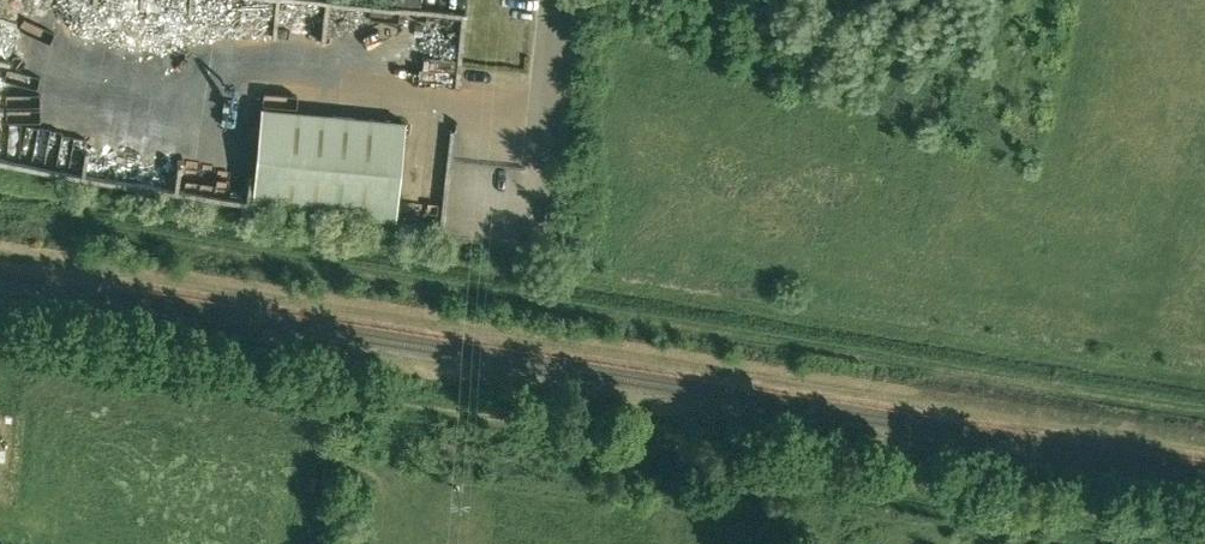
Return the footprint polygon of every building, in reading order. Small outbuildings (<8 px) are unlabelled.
[(405,123),(335,116),(262,108),(252,204),(395,219),(405,123)]
